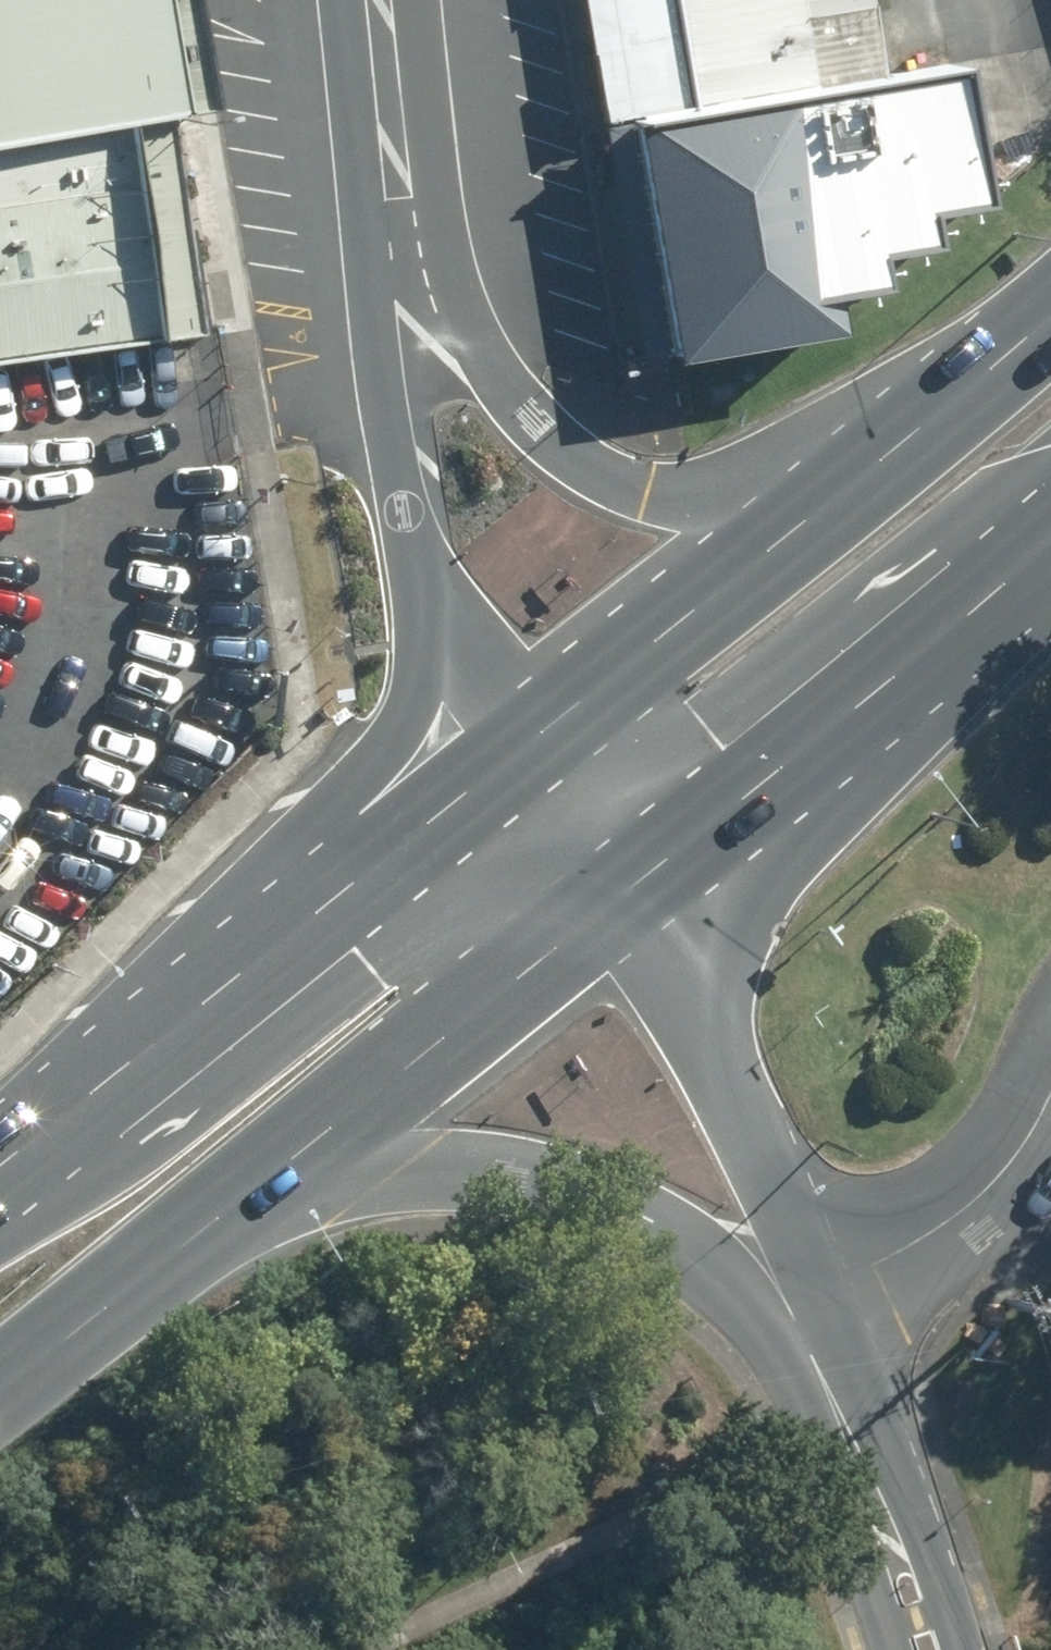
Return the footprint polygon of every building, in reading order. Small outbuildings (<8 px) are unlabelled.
[(212,334),(178,127),(190,126),(170,0),(0,0),(0,368),(212,334)] [(828,304),(881,295),(877,265),(934,255),(928,222),(978,213),(951,68),(820,91),(808,24),(879,12),(876,0),(587,0),(653,369),(834,337),(828,304)]
